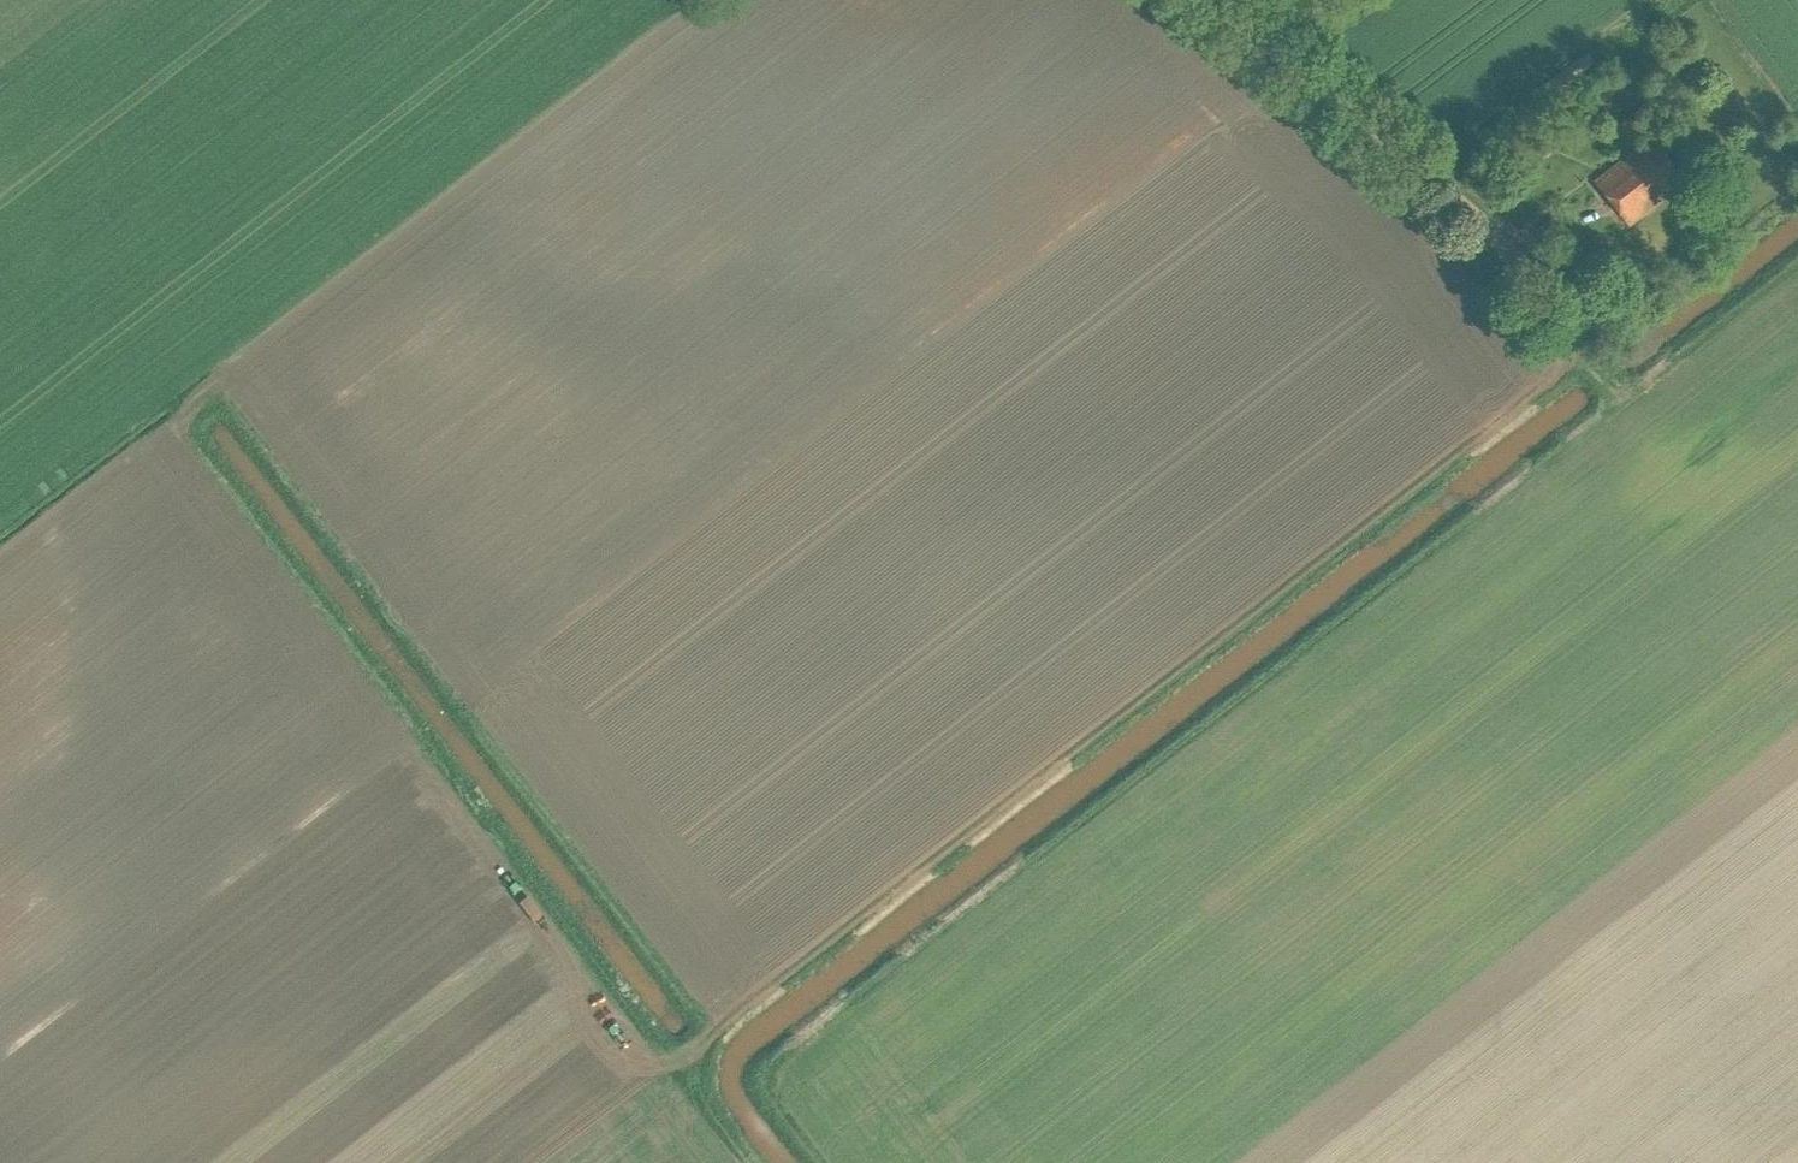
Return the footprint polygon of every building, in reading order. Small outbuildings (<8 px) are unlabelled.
[(1594,180),(1628,224),(1686,180),(1652,136),(1594,180)]
